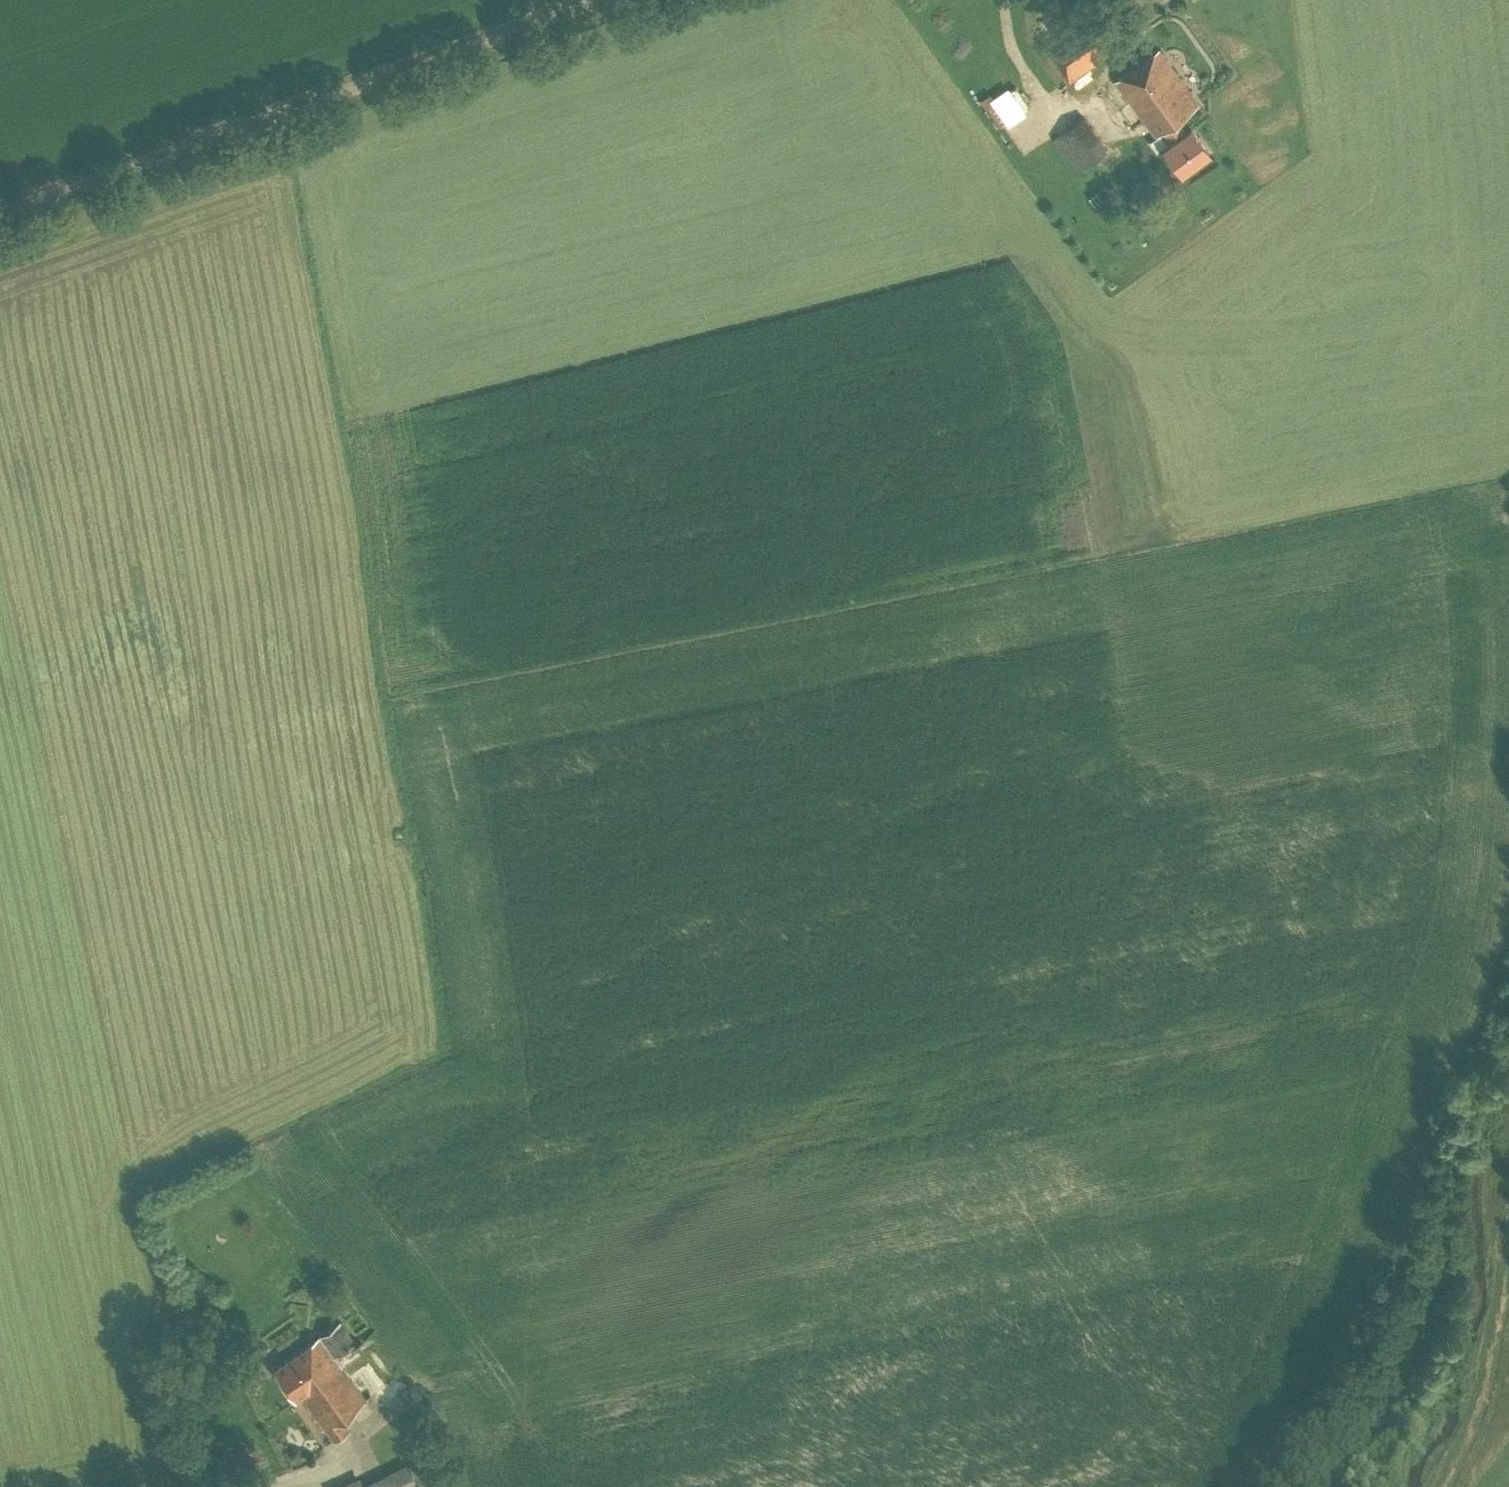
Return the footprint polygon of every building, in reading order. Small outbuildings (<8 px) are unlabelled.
[(1069,82),(1108,55),(1084,18),(1044,46),(1069,82)] [(1181,173),(1209,153),(1192,128),(1186,133),(1177,121),(1200,104),(1159,48),(1114,81),(1154,138),(1163,131),(1171,143),(1164,149),(1181,173)] [(1090,115),(1058,142),(1084,173),(1116,147),(1090,115)] [(1124,153),(1110,162),(1116,172),(1130,163),(1124,153)] [(356,1346),(340,1322),(275,1369),(295,1398),(299,1395),(334,1444),(350,1432),(341,1419),(399,1376),(370,1336),(356,1346)] [(295,1462),(300,1459),(301,1454),(298,1449),(293,1448),(288,1450),(287,1456),(290,1460),(295,1462)] [(406,1462),(364,1484),(360,1476),(337,1486),(418,1486),(406,1462)]
